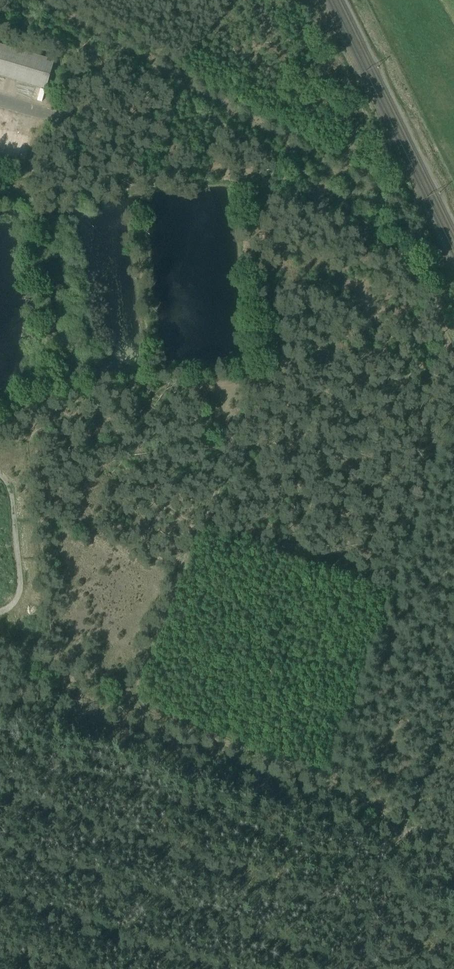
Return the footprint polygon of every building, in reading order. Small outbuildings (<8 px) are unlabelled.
[(51,88),(59,59),(0,43),(0,74),(51,88)]
